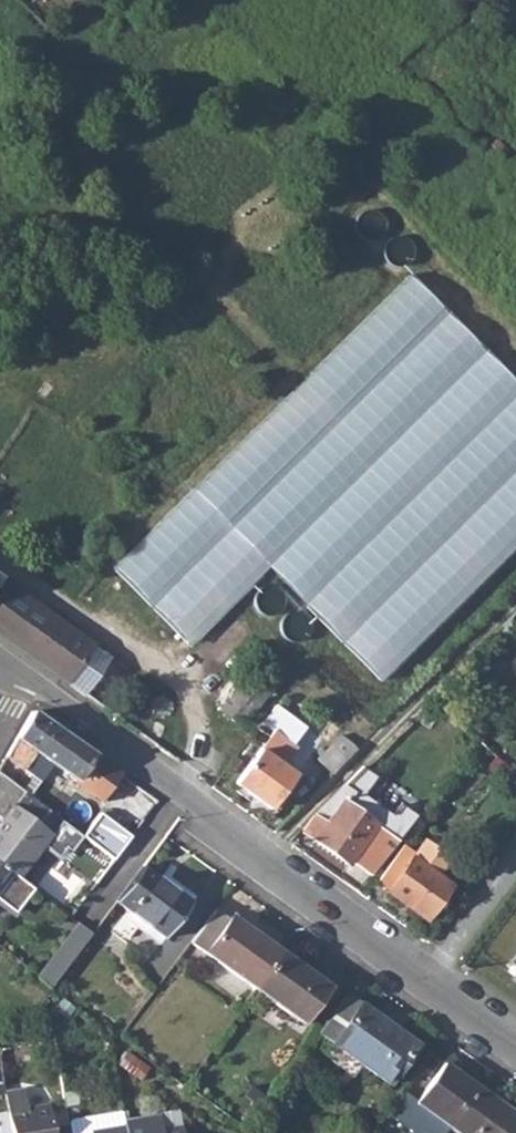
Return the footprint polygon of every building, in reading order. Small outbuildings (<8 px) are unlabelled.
[(407,279),(112,574),(189,651),(266,575),(379,688),(515,550),(515,388),(407,279)] [(83,693),(111,652),(94,639),(91,643),(0,577),(0,634),(83,693)] [(223,711),(239,725),(278,680),(261,665),(223,711)] [(30,712),(3,760),(23,773),(53,728),(30,712)] [(51,766),(100,801),(119,775),(53,728),(23,773),(38,784),(51,766)] [(237,782),(273,807),(294,776),(281,766),(297,744),(274,728),(237,782)] [(319,757),(334,772),(358,747),(341,734),(319,757)] [(515,793),(515,773),(496,755),(486,767),(515,793)] [(16,879),(40,847),(50,854),(57,844),(68,853),(80,837),(0,777),(0,867),(16,879)] [(304,830),(350,864),(377,828),(384,833),(396,816),(372,799),(360,815),(344,803),(353,795),(344,784),(304,830)] [(102,811),(85,834),(115,857),(132,834),(102,811)] [(375,883),(424,920),(457,876),(418,847),(414,852),(403,844),(375,883)] [(114,901),(164,937),(190,900),(141,865),(114,901)] [(13,914),(31,890),(16,879),(0,867),(0,904),(13,914)] [(191,943),(254,988),(280,953),(230,917),(229,918),(217,909),(191,943)] [(76,923),(36,977),(50,987),(90,934),(76,923)] [(254,988),(303,1024),(329,988),(280,953),(254,988)] [(506,973),(515,980),(515,959),(506,973)] [(315,1033),(331,1044),(358,1004),(343,993),(315,1033)] [(331,1044),(388,1085),(416,1046),(358,1004),(331,1044)] [(459,1132),(470,1132),(494,1101),(442,1065),(415,1101),(459,1132)] [(48,1109),(29,1112),(26,1093),(6,1096),(12,1132),(52,1132),(48,1109)] [(494,1101),(470,1132),(515,1132),(515,1117),(494,1101)] [(70,1132),(128,1132),(127,1128),(127,1124),(125,1113),(74,1121),(69,1127),(70,1132)] [(128,1132),(184,1132),(183,1128),(165,1131),(163,1118),(127,1124),(127,1128),(128,1132)]
